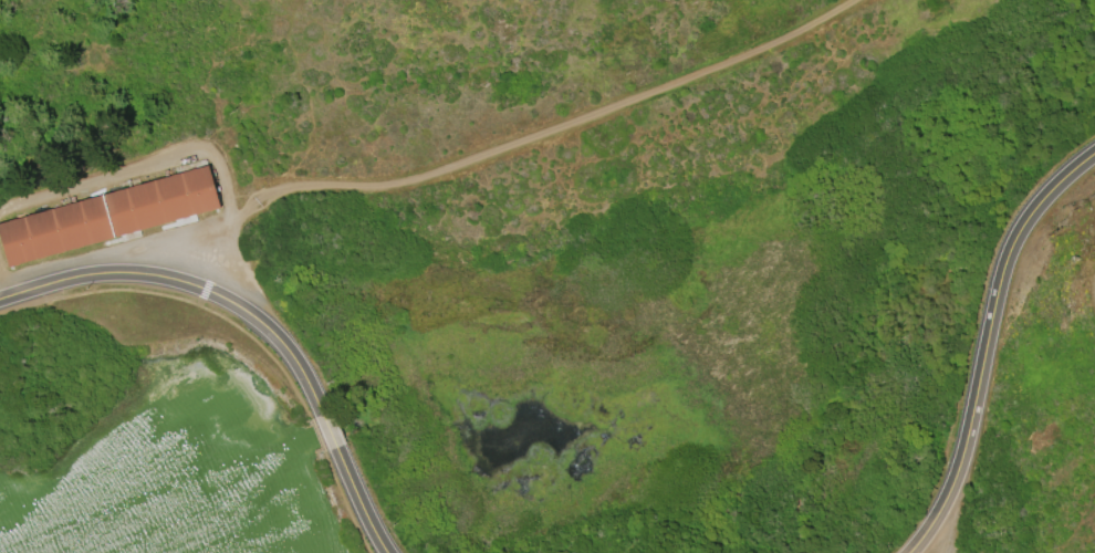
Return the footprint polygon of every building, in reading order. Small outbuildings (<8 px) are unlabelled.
[(0,221),(0,225),(10,263),(219,208),(208,166),(0,221)]
